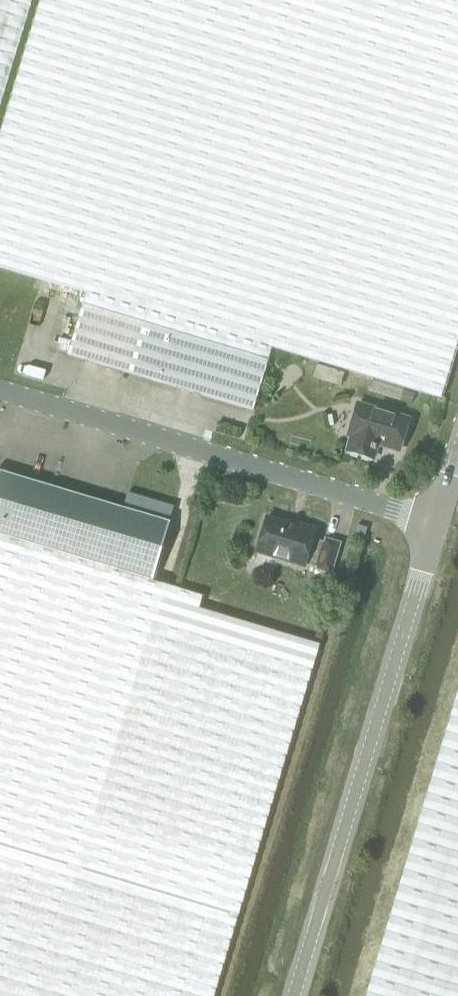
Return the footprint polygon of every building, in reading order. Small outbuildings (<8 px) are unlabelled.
[(0,133),(0,266),(86,292),(271,348),(440,399),(457,339),(457,0),(40,0),(0,133)] [(29,0),(0,0),(0,97),(29,0)] [(271,348),(86,292),(67,354),(253,410),(271,348)] [(398,450),(407,419),(356,404),(347,435),(351,436),(346,451),(371,458),(375,443),(398,450)] [(152,579),(174,506),(127,492),(123,508),(0,472),(0,534),(152,579)] [(330,573),(338,544),(325,540),(325,542),(313,538),(315,530),(297,525),(296,526),(267,518),(256,552),(304,566),(305,563),(317,567),(317,569),(330,573)] [(363,535),(365,528),(357,526),(355,533),(363,535)] [(0,534),(0,995),(213,995),(318,644),(199,609),(203,595),(152,579),(0,534)] [(365,995),(457,995),(457,686),(365,995)]
